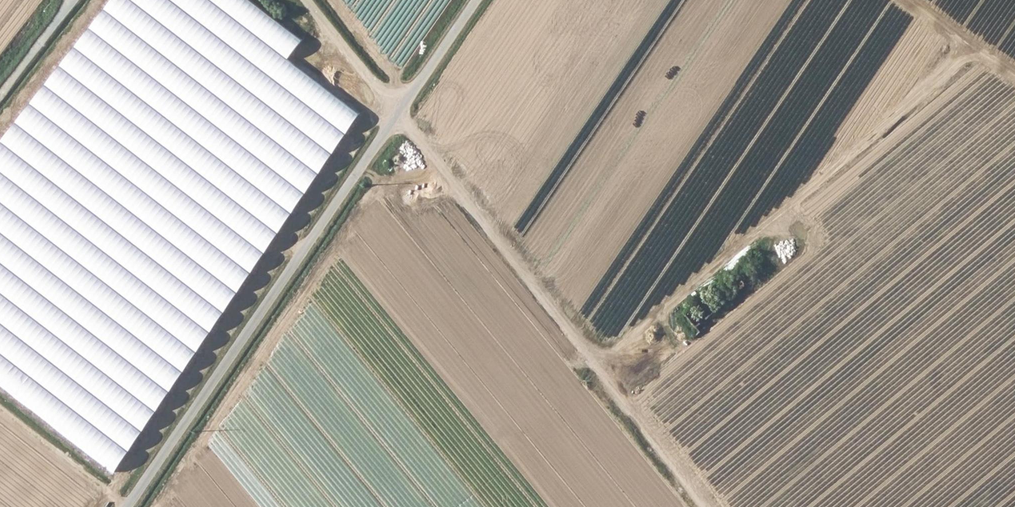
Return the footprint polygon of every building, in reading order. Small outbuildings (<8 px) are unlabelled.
[(0,145),(0,384),(110,465),(369,116),(291,59),(306,39),(253,0),(108,0),(0,145)]
